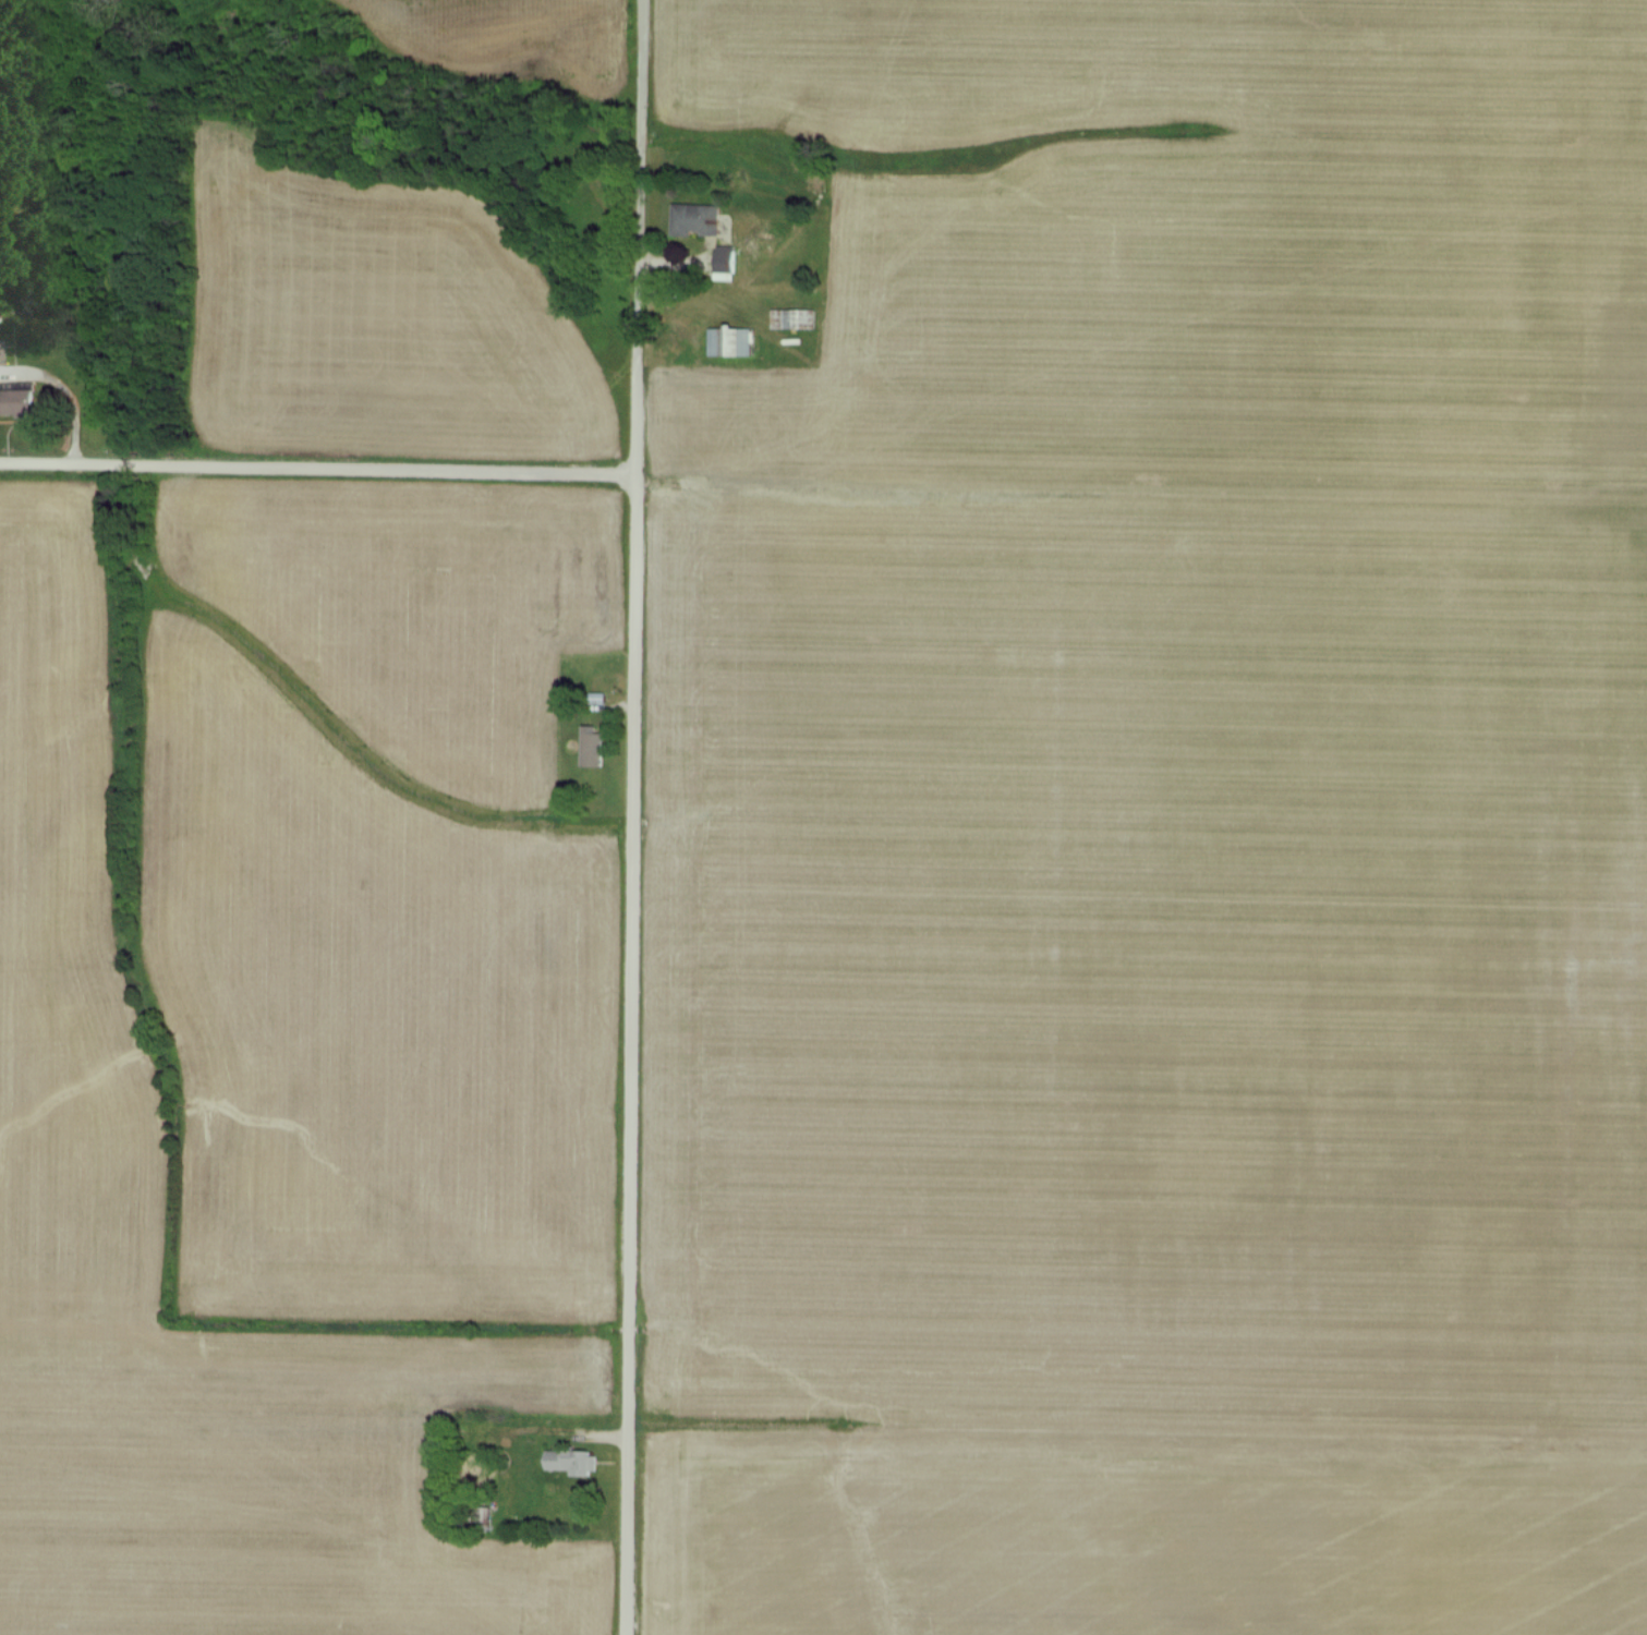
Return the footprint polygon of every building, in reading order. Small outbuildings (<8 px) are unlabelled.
[(669,234),(688,234),(688,232),(717,232),(718,202),(670,202),(669,234)] [(749,353),(749,326),(707,327),(707,354),(749,353)] [(18,402),(20,402),(20,390),(0,391),(0,413),(18,413),(18,402)]
